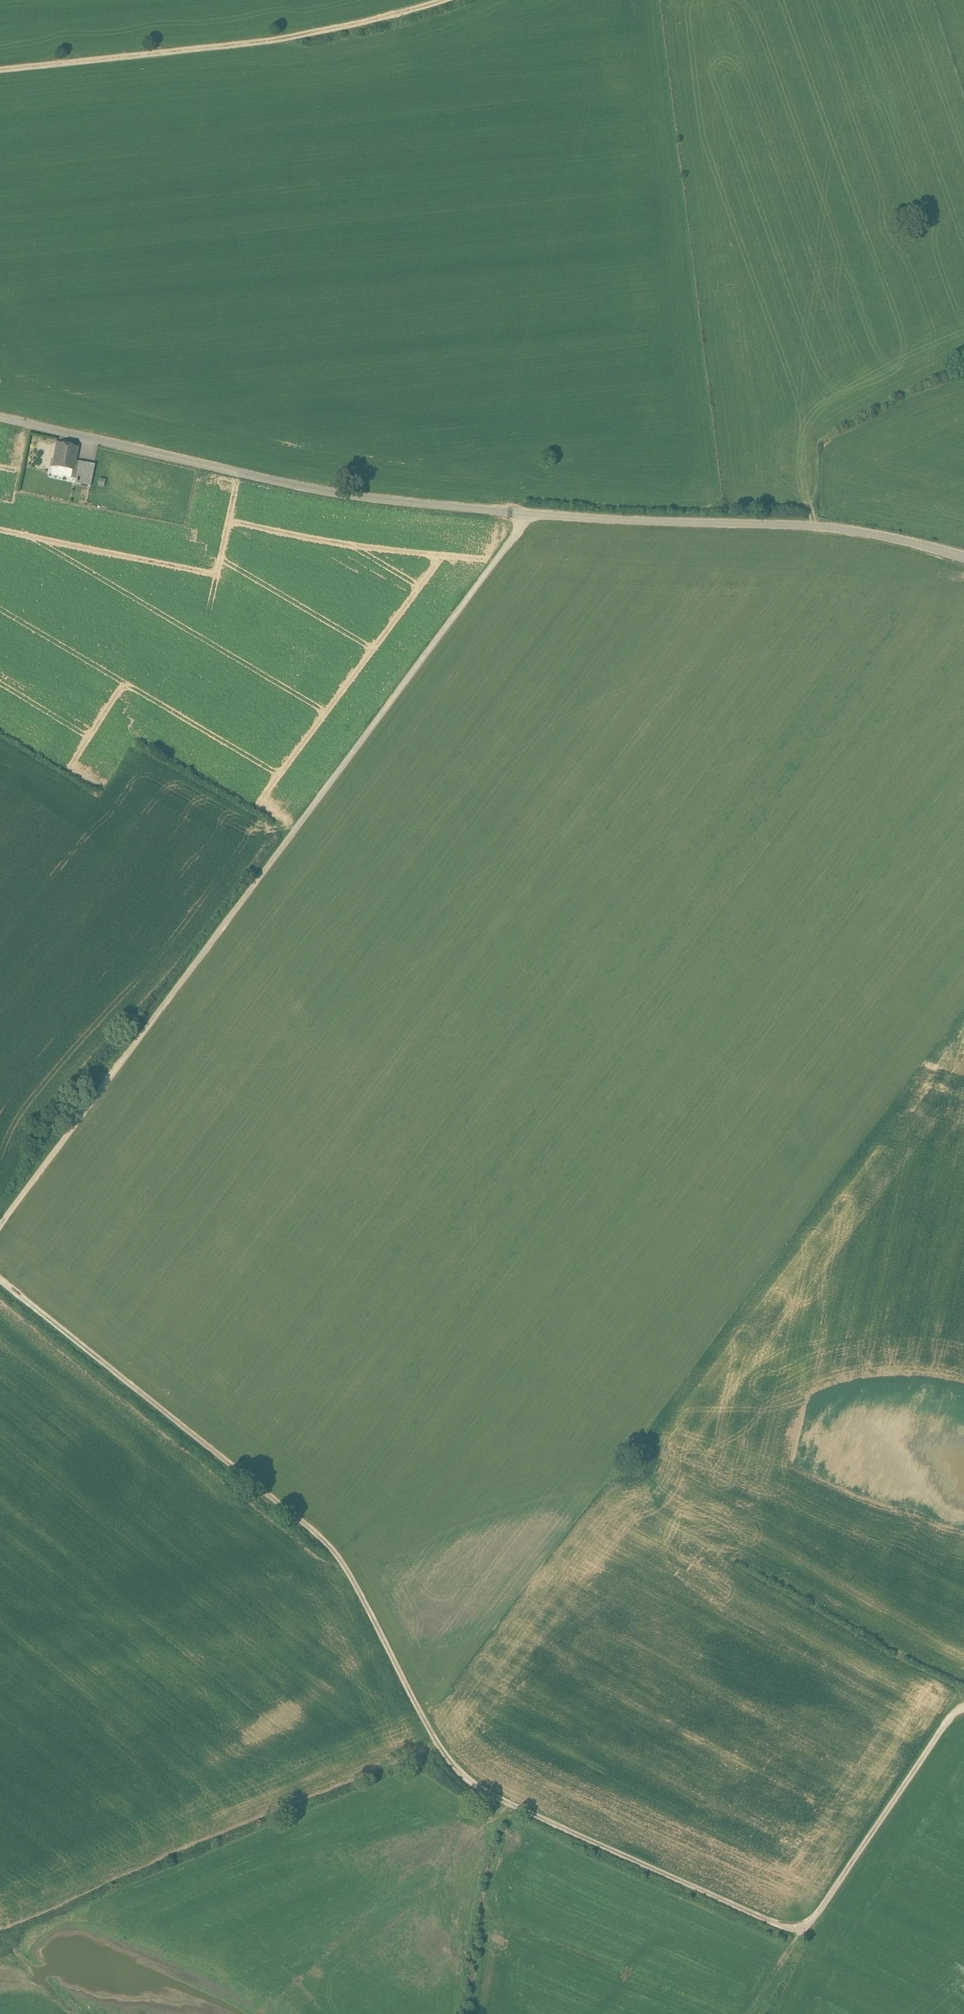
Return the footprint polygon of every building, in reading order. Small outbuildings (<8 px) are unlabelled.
[(77,448),(57,444),(53,466),(73,470),(74,461),(77,448)] [(79,462),(74,461),(73,470),(53,466),(51,474),(75,479),(76,475),(79,462)] [(87,463),(79,462),(76,475),(84,476),(87,463)] [(94,465),(87,463),(84,476),(83,484),(90,485),(94,465)] [(84,476),(76,475),(75,479),(75,483),(83,484),(84,476)]
